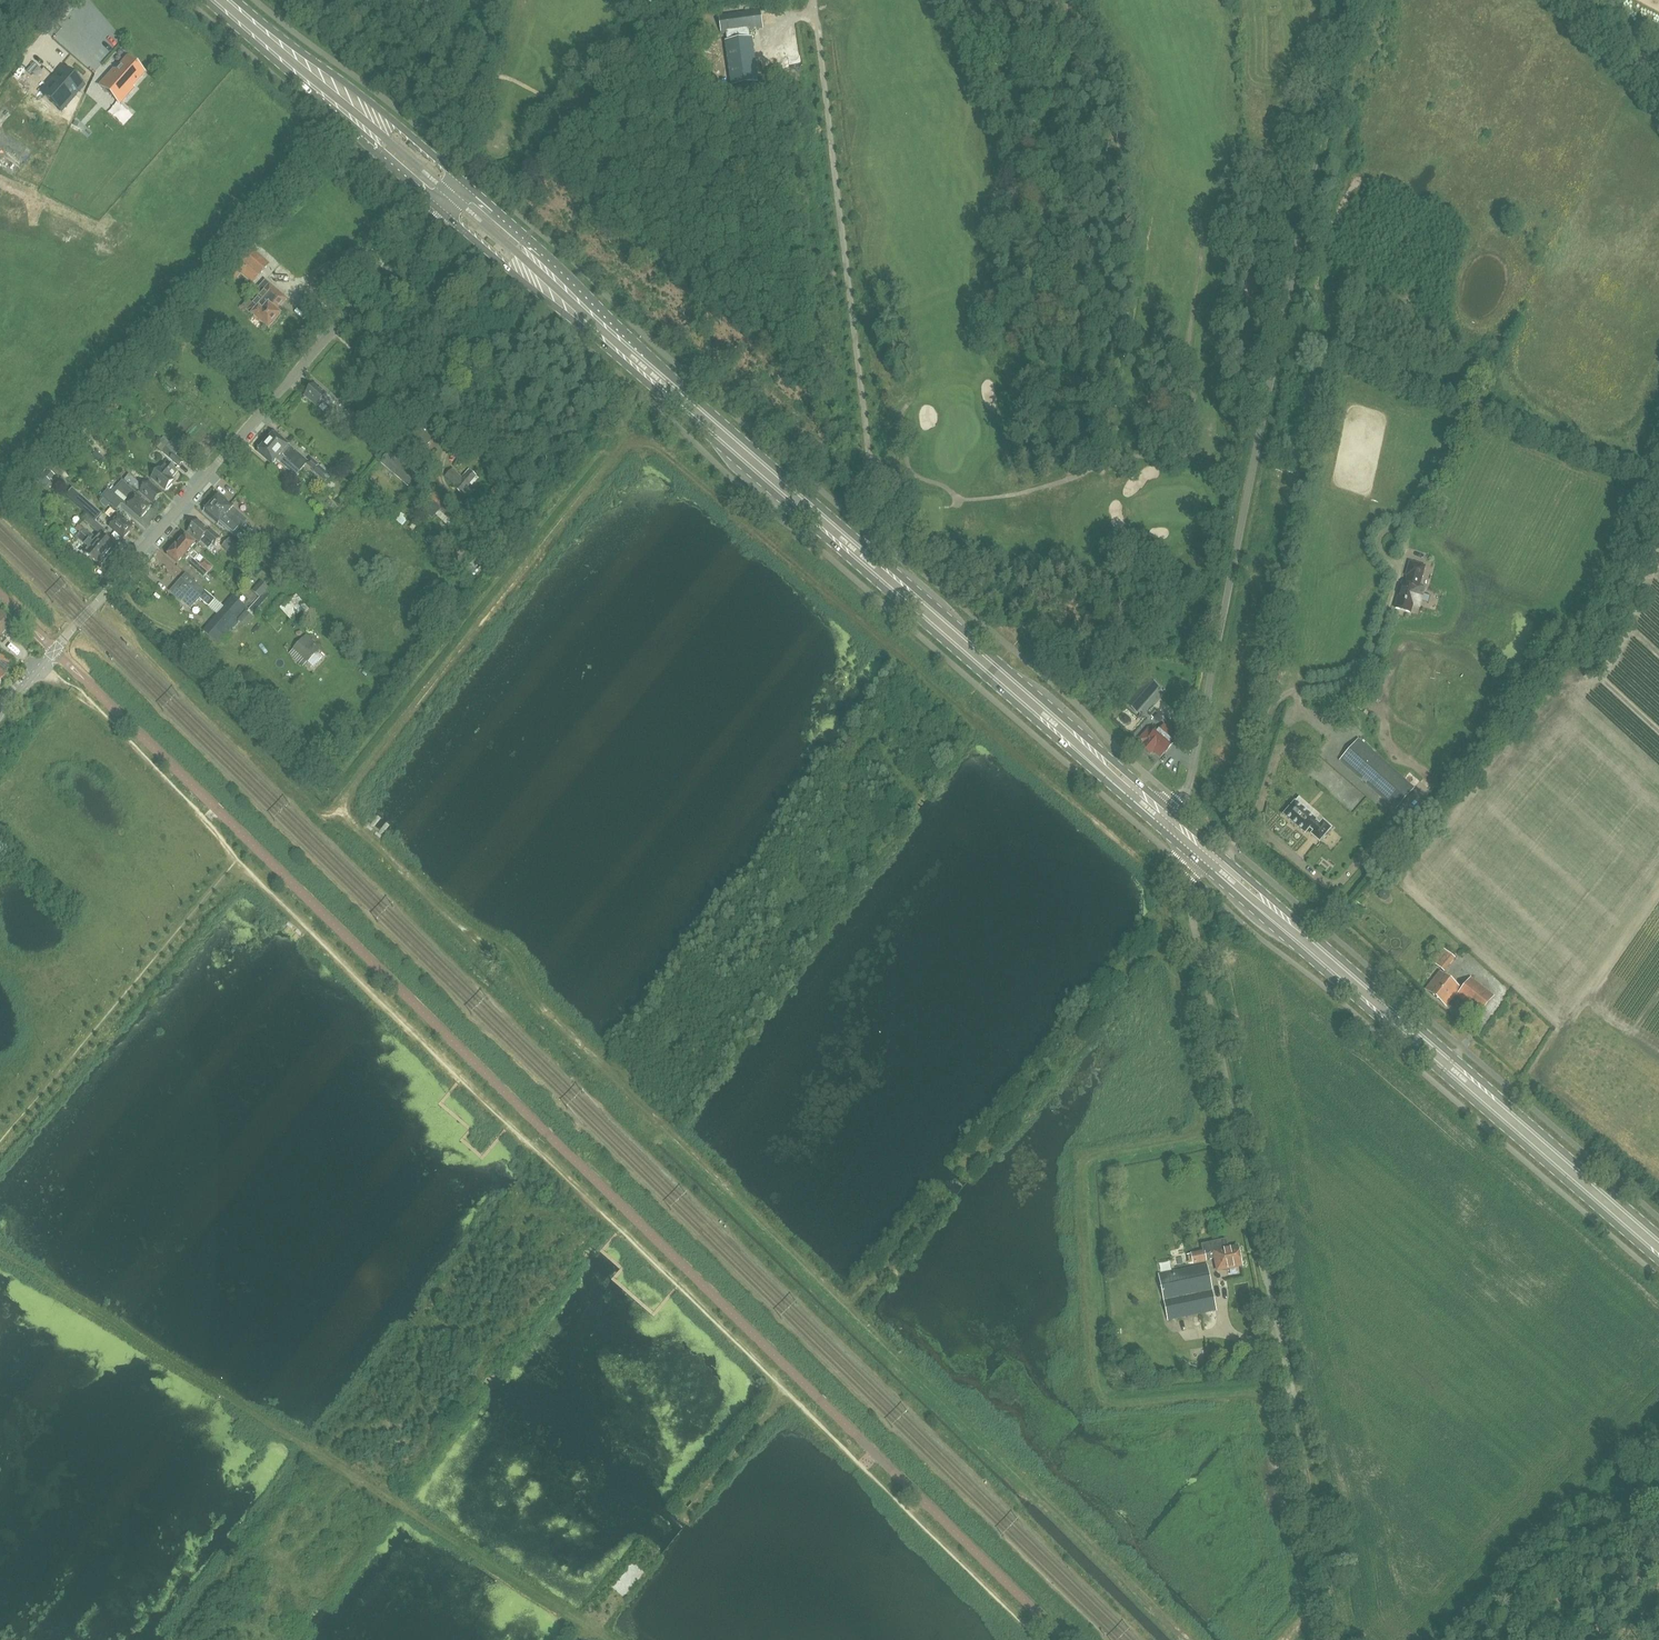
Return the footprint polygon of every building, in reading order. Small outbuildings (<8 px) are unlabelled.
[(753,8),(713,14),(716,33),(755,27),(753,8)] [(130,57),(102,87),(121,104),(148,74),(130,57)] [(33,63),(26,71),(30,74),(37,66),(33,63)] [(61,111),(84,86),(62,67),(40,92),(61,111)] [(251,247),(240,260),(259,276),(269,264),(251,247)] [(283,309),(281,308),(288,300),(265,281),(258,289),(263,293),(256,301),(252,297),(243,307),(269,329),(281,315),(279,313),(283,309)] [(318,311),(307,301),(302,307),(313,317),(318,311)] [(191,309),(185,316),(190,321),(196,314),(191,309)] [(315,384),(306,395),(318,406),(322,400),(332,409),(337,403),(315,384)] [(110,399),(102,408),(109,414),(109,415),(117,406),(110,400),(110,399)] [(351,410),(343,418),(359,432),(366,424),(351,410)] [(275,433),(274,434),(273,433),(269,438),(270,439),(267,442),(300,471),(308,461),(275,433)] [(391,453),(390,452),(381,462),(409,486),(420,473),(404,459),(411,450),(401,441),(391,453)] [(296,476),(300,471),(267,442),(264,446),(263,445),(259,449),(260,450),(259,452),(272,464),(276,459),(296,476)] [(157,448),(179,466),(183,461),(176,455),(166,447),(161,443),(157,448)] [(98,451),(97,449),(93,454),(95,456),(101,461),(102,462),(103,461),(104,460),(105,458),(99,452),(98,451)] [(152,478),(166,490),(167,488),(168,489),(172,484),(172,483),(174,480),(172,478),(178,471),(167,462),(161,469),(160,468),(152,478)] [(330,476),(319,466),(315,471),(314,472),(325,482),(330,476)] [(454,470),(447,478),(456,487),(455,488),(462,495),(471,484),(473,486),(479,479),(471,471),(464,479),(454,470)] [(47,477),(51,481),(56,475),(51,471),(47,477)] [(43,476),(40,473),(38,475),(35,479),(41,484),(48,489),(52,484),(50,482),(44,477),(43,476)] [(144,487),(132,477),(129,474),(125,479),(133,487),(134,486),(154,503),(162,494),(148,482),(144,487)] [(151,507),(134,492),(123,482),(112,494),(108,490),(103,497),(116,508),(121,502),(124,502),(142,517),(151,507)] [(489,492),(493,496),(502,486),(498,483),(489,492)] [(74,488),(68,495),(97,521),(103,514),(74,488)] [(464,519),(435,493),(428,500),(432,504),(425,511),(434,519),(440,512),(457,527),(464,519)] [(246,521),(231,508),(218,496),(211,504),(237,526),(240,528),(246,521)] [(231,532),(237,526),(211,504),(205,512),(218,523),(220,521),(231,532)] [(124,538),(134,527),(117,512),(112,518),(115,521),(111,526),(124,538)] [(88,514),(84,519),(93,527),(97,522),(96,521),(88,514)] [(199,542),(208,549),(212,544),(214,546),(220,539),(209,530),(208,530),(197,521),(187,532),(199,542)] [(102,534),(98,539),(94,536),(85,529),(82,533),(109,556),(113,551),(112,550),(116,545),(102,534)] [(82,533),(77,538),(90,548),(86,553),(99,565),(103,560),(104,561),(109,556),(82,533)] [(199,556),(191,549),(195,544),(185,536),(176,545),(194,561),(199,556)] [(228,551),(235,542),(229,536),(221,545),(228,551)] [(489,544),(481,553),(486,558),(494,549),(489,544)] [(194,561),(176,545),(176,546),(176,545),(167,555),(178,564),(182,559),(190,566),(190,564),(204,577),(208,572),(199,565),(194,561)] [(273,557),(279,562),(285,568),(293,559),(281,548),(273,557)] [(83,555),(81,553),(78,557),(77,557),(82,562),(85,559),(86,557),(83,555)] [(279,562),(273,557),(269,553),(261,562),(271,570),(279,562)] [(199,565),(208,572),(213,567),(204,559),(199,565)] [(1413,597),(1415,597),(1417,598),(1419,588),(1417,588),(1423,567),(1409,563),(1405,575),(1407,576),(1404,584),(1401,584),(1394,609),(1409,613),(1413,597)] [(215,600),(204,590),(194,582),(190,587),(181,579),(170,592),(189,608),(194,603),(199,598),(209,607),(215,600)] [(262,593),(269,599),(274,593),(275,592),(262,579),(257,585),(256,586),(262,593)] [(253,603),(258,598),(254,593),(249,589),(247,587),(241,593),(251,602),(253,603)] [(140,591),(136,595),(145,605),(150,600),(140,591)] [(284,612),(292,621),(301,612),(295,605),(290,599),(280,608),(284,612)] [(239,620),(246,613),(249,609),(239,600),(229,611),(239,620)] [(217,614),(219,615),(232,627),(233,628),(238,622),(239,620),(229,611),(224,607),(217,614)] [(11,622),(0,610),(0,633),(11,622)] [(204,631),(217,643),(232,627),(219,615),(204,631)] [(321,649),(307,635),(294,649),(308,663),(321,649)] [(11,667),(11,666),(14,660),(0,655),(0,656),(0,681),(11,667)] [(1138,690),(1127,703),(1137,712),(1148,699),(1138,690)] [(1147,731),(1138,742),(1143,746),(1141,748),(1149,754),(1152,751),(1159,757),(1163,752),(1164,753),(1172,744),(1171,743),(1176,738),(1163,727),(1159,732),(1157,730),(1152,735),(1147,731)] [(1340,760),(1361,779),(1395,809),(1413,788),(1357,740),(1340,760)] [(1322,821),(1320,824),(1315,820),(1316,820),(1315,819),(1295,802),(1295,801),(1294,802),(1284,814),(1283,814),(1284,815),(1304,832),(1305,833),(1305,832),(1309,827),(1314,831),(1312,833),(1311,833),(1311,834),(1312,834),(1319,840),(1320,841),(1320,840),(1331,828),(1332,827),(1331,827),(1323,821),(1324,820),(1323,820),(1322,820),(1322,821)] [(1444,972),(1455,958),(1443,948),(1431,962),(1444,972)] [(1462,989),(1440,971),(1425,990),(1446,1007),(1456,995),(1479,1013),(1493,996),(1471,978),(1462,989)] [(1466,1006),(1461,1013),(1468,1019),(1473,1012),(1466,1006)] [(1240,1267),(1236,1247),(1215,1251),(1205,1254),(1205,1250),(1197,1252),(1191,1253),(1193,1265),(1206,1262),(1207,1262),(1207,1260),(1217,1258),(1219,1271),(1240,1267)] [(1207,1264),(1159,1275),(1168,1319),(1203,1312),(1216,1309),(1207,1264)]
